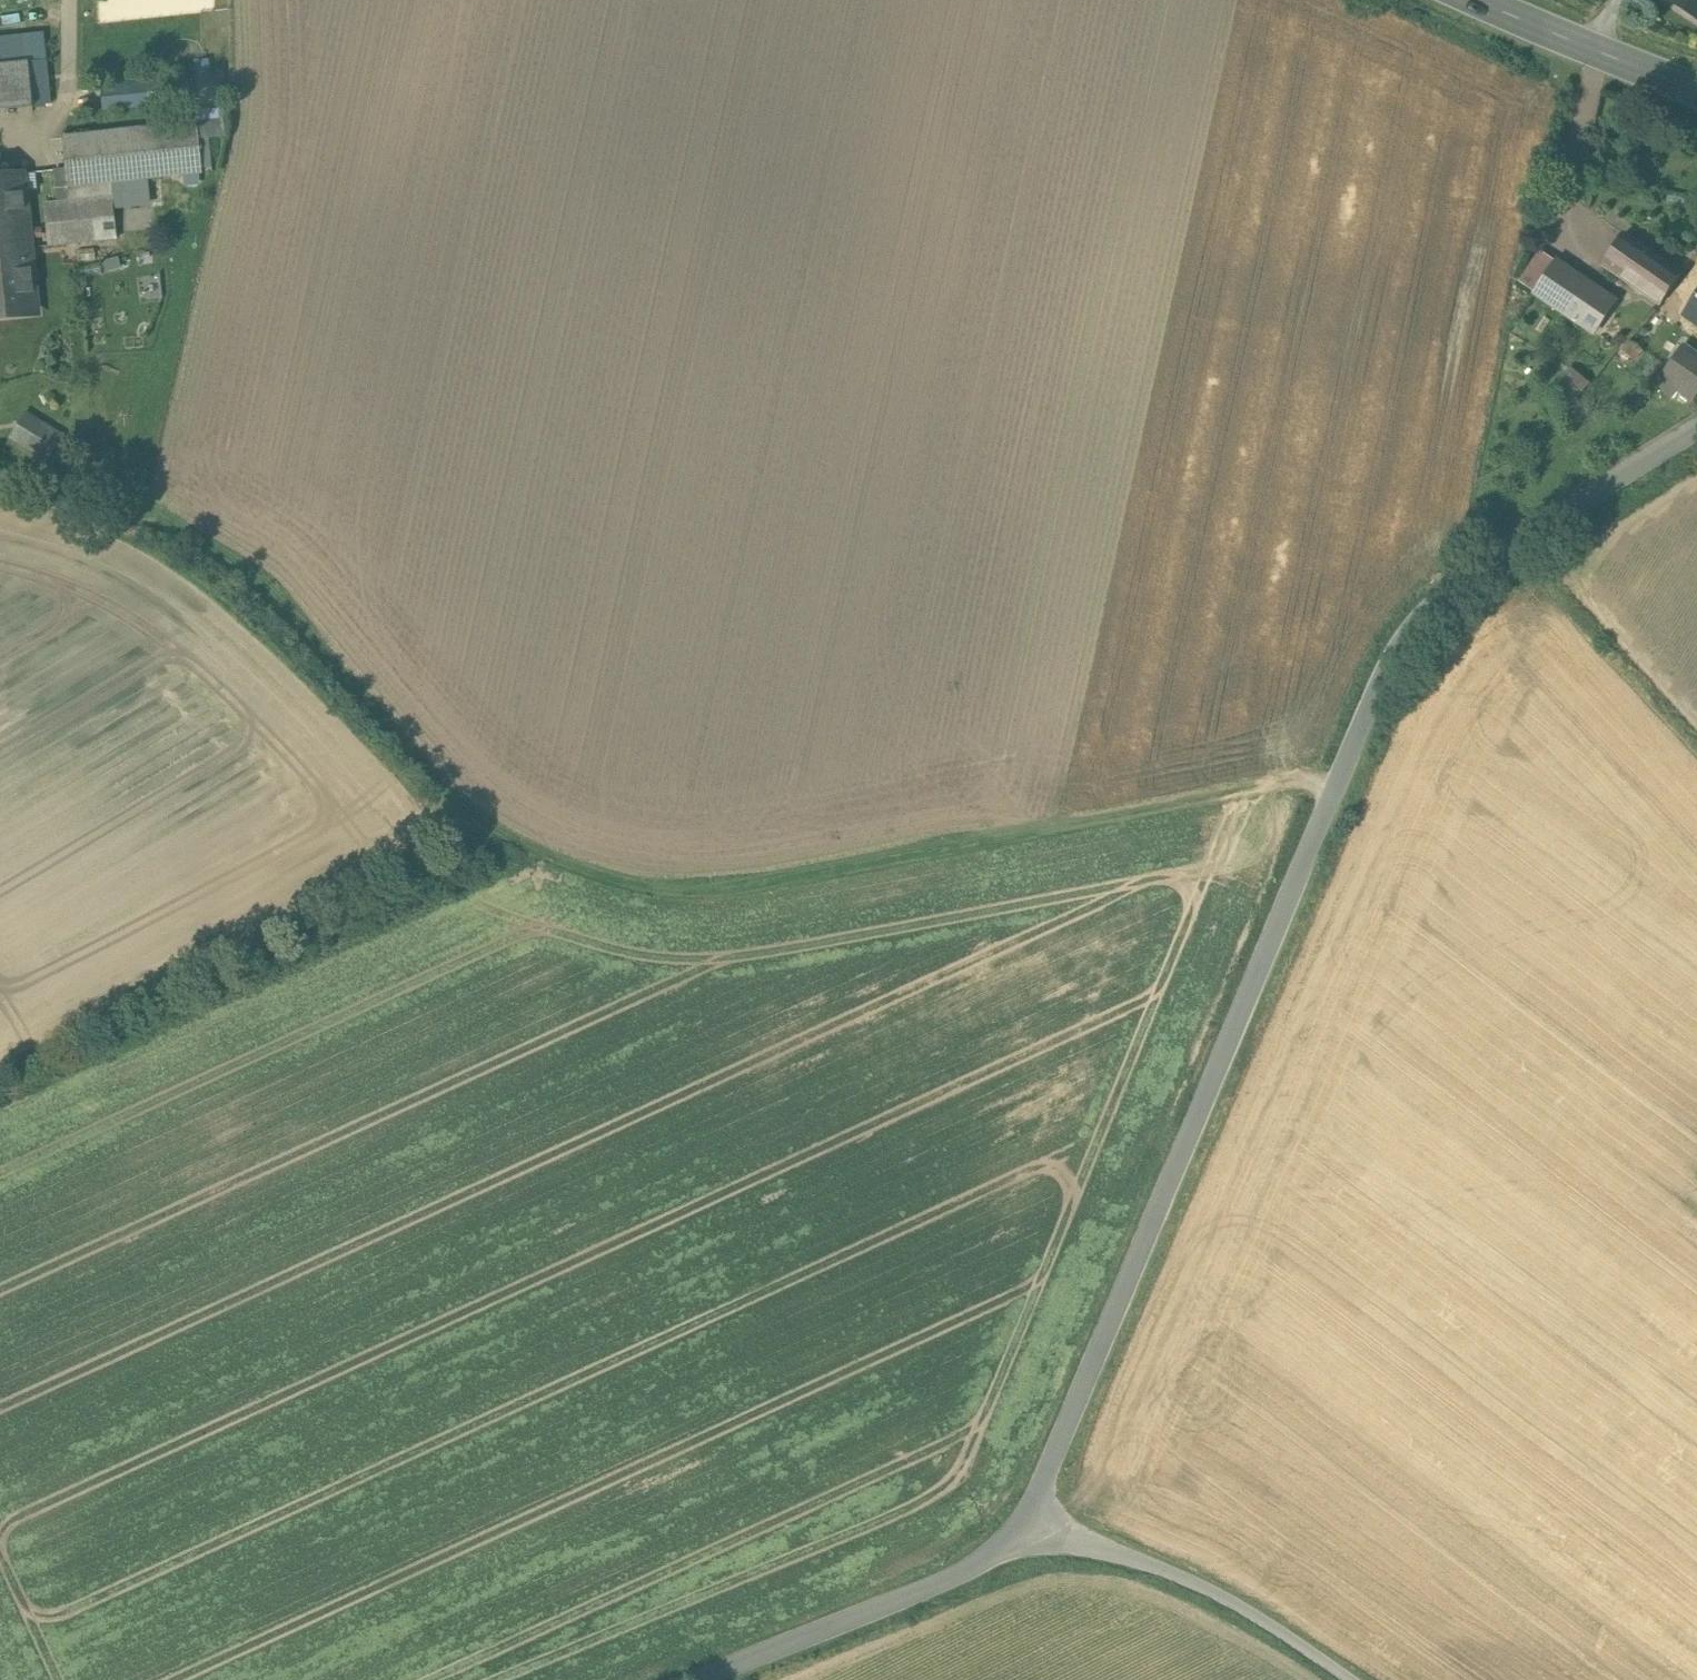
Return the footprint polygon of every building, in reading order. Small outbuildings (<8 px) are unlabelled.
[(1696,16),(1696,0),(1672,0),(1696,16)] [(0,37),(0,64),(27,61),(46,59),(43,32),(0,37)] [(46,59),(27,61),(32,104),(50,102),(46,59)] [(0,64),(0,109),(32,106),(32,104),(27,61),(0,64)] [(104,89),(105,109),(170,106),(170,87),(104,89)] [(69,201),(27,205),(31,248),(36,250),(50,248),(49,246),(117,239),(112,197),(109,197),(107,182),(156,178),(202,173),(197,123),(63,136),(69,201)] [(0,176),(0,315),(37,311),(31,248),(27,205),(23,173),(0,176)] [(1681,271),(1625,233),(1603,264),(1615,272),(1631,282),(1631,283),(1660,302),(1681,271)] [(1541,246),(1524,281),(1537,286),(1553,252),(1541,246)] [(1616,300),(1557,261),(1535,292),(1554,305),(1594,332),(1616,300)] [(1681,271),(1660,302),(1696,328),(1696,283),(1681,271)] [(1633,342),(1626,352),(1634,359),(1642,349),(1633,342)] [(1682,346),(1660,377),(1677,389),(1693,400),(1696,395),(1696,356),(1682,346)] [(1562,389),(1580,395),(1587,373),(1569,367),(1562,389)] [(1677,389),(1660,377),(1656,384),(1673,396),(1677,389)] [(12,438),(26,447),(41,422),(25,415),(12,438)] [(61,435),(41,422),(26,447),(46,459),(54,447),(56,448),(58,446),(55,444),(61,435)]
